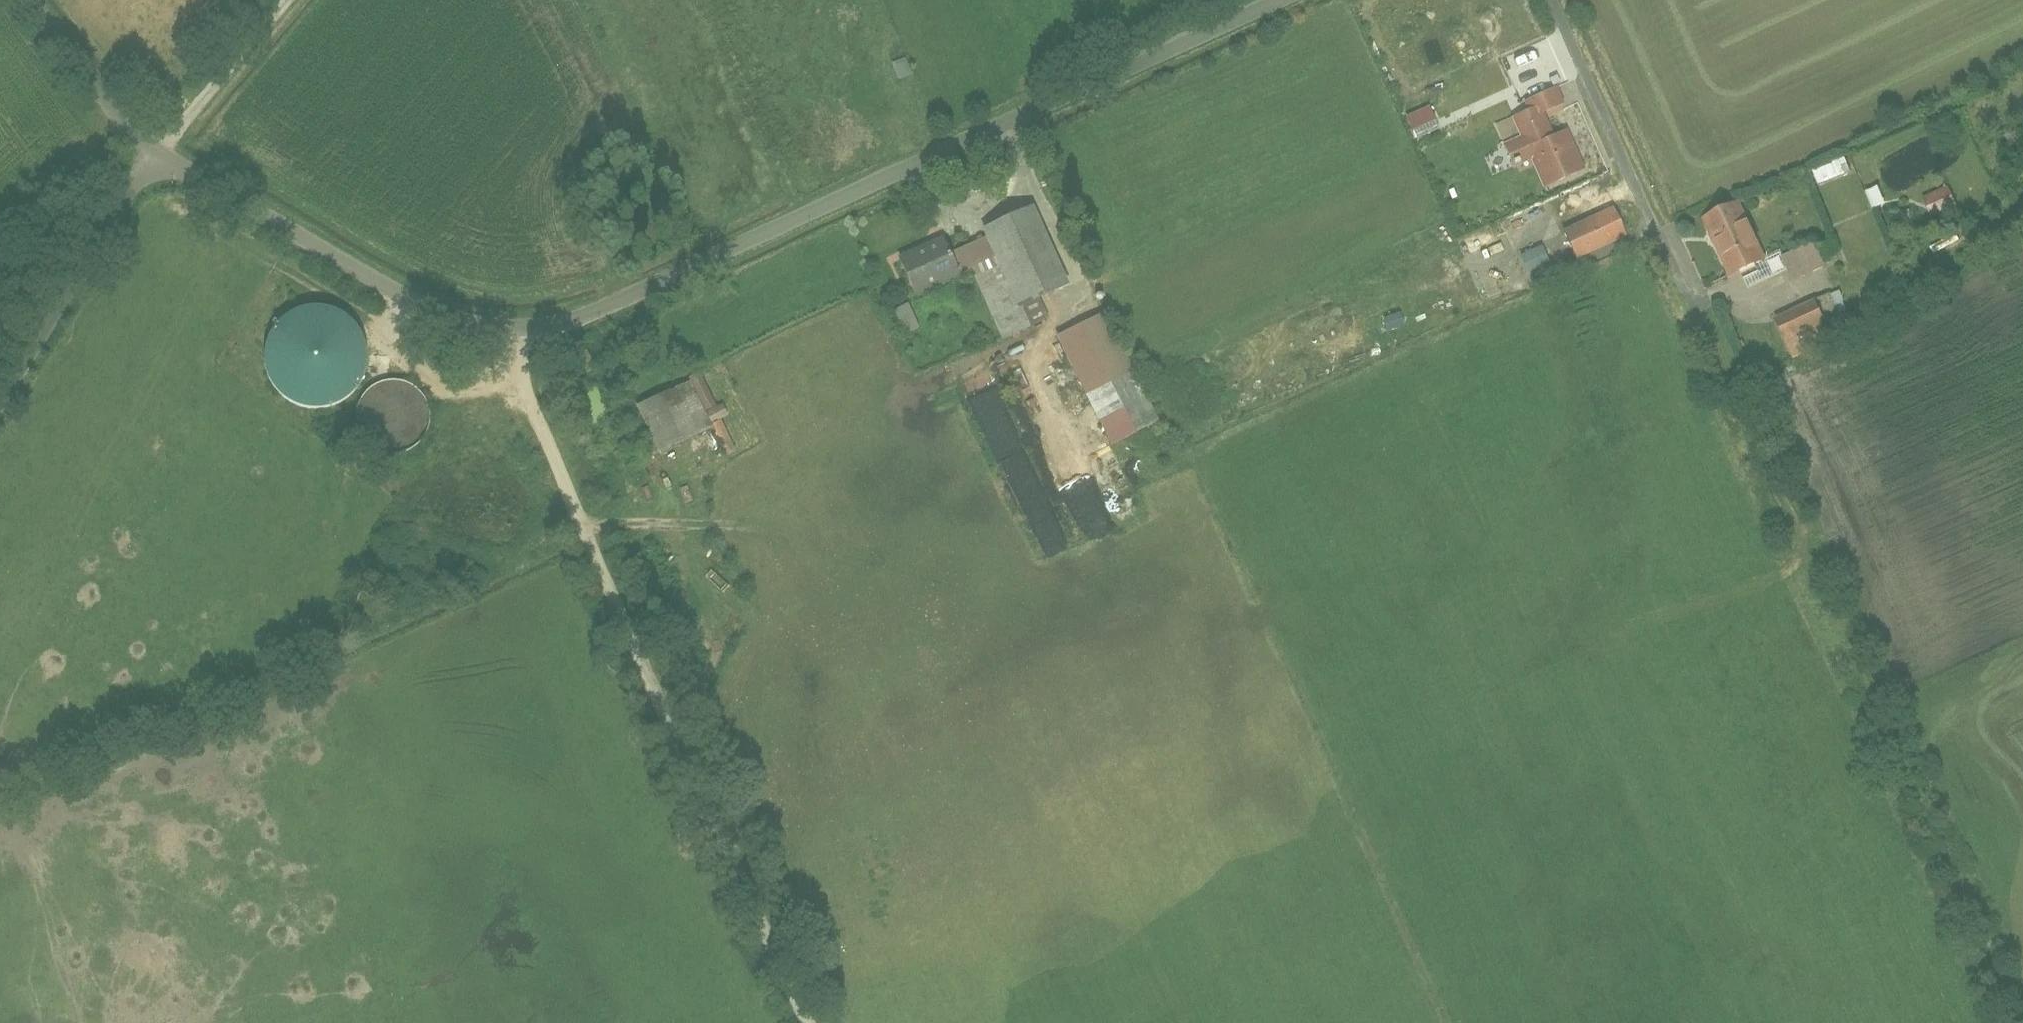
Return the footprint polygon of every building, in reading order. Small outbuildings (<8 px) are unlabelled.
[(894,79),(908,73),(903,58),(889,63),(894,79)] [(1552,87),(1518,103),(1521,110),(1509,116),(1518,136),(1499,145),(1509,167),(1527,159),(1541,190),(1584,170),(1564,125),(1551,131),(1543,113),(1561,105),(1552,87)] [(1430,119),(1407,130),(1412,140),(1435,129),(1430,119)] [(1947,188),(1923,200),(1932,218),(1956,206),(1947,188)] [(1735,203),(1696,220),(1722,276),(1761,259),(1735,203)] [(1606,206),(1555,231),(1570,261),(1620,236),(1606,206)] [(1025,208),(979,229),(1014,307),(1040,295),(1061,286),(1025,208)] [(1014,307),(979,229),(896,266),(908,293),(968,265),(1001,338),(1024,328),(1014,307)] [(1811,242),(1767,261),(1771,271),(1781,266),(1788,281),(1822,266),(1811,242)] [(1538,244),(1517,254),(1525,273),(1546,263),(1538,244)] [(1040,295),(1014,307),(1024,328),(1050,317),(1040,295)] [(1809,299),(1770,317),(1783,346),(1823,328),(1809,299)] [(371,404),(372,310),(284,309),(284,404),(371,404)] [(1104,311),(1052,337),(1080,393),(1132,368),(1104,311)] [(1132,368),(1080,393),(1103,440),(1155,415),(1132,368)] [(697,385),(648,407),(676,469),(726,447),(697,385)]
